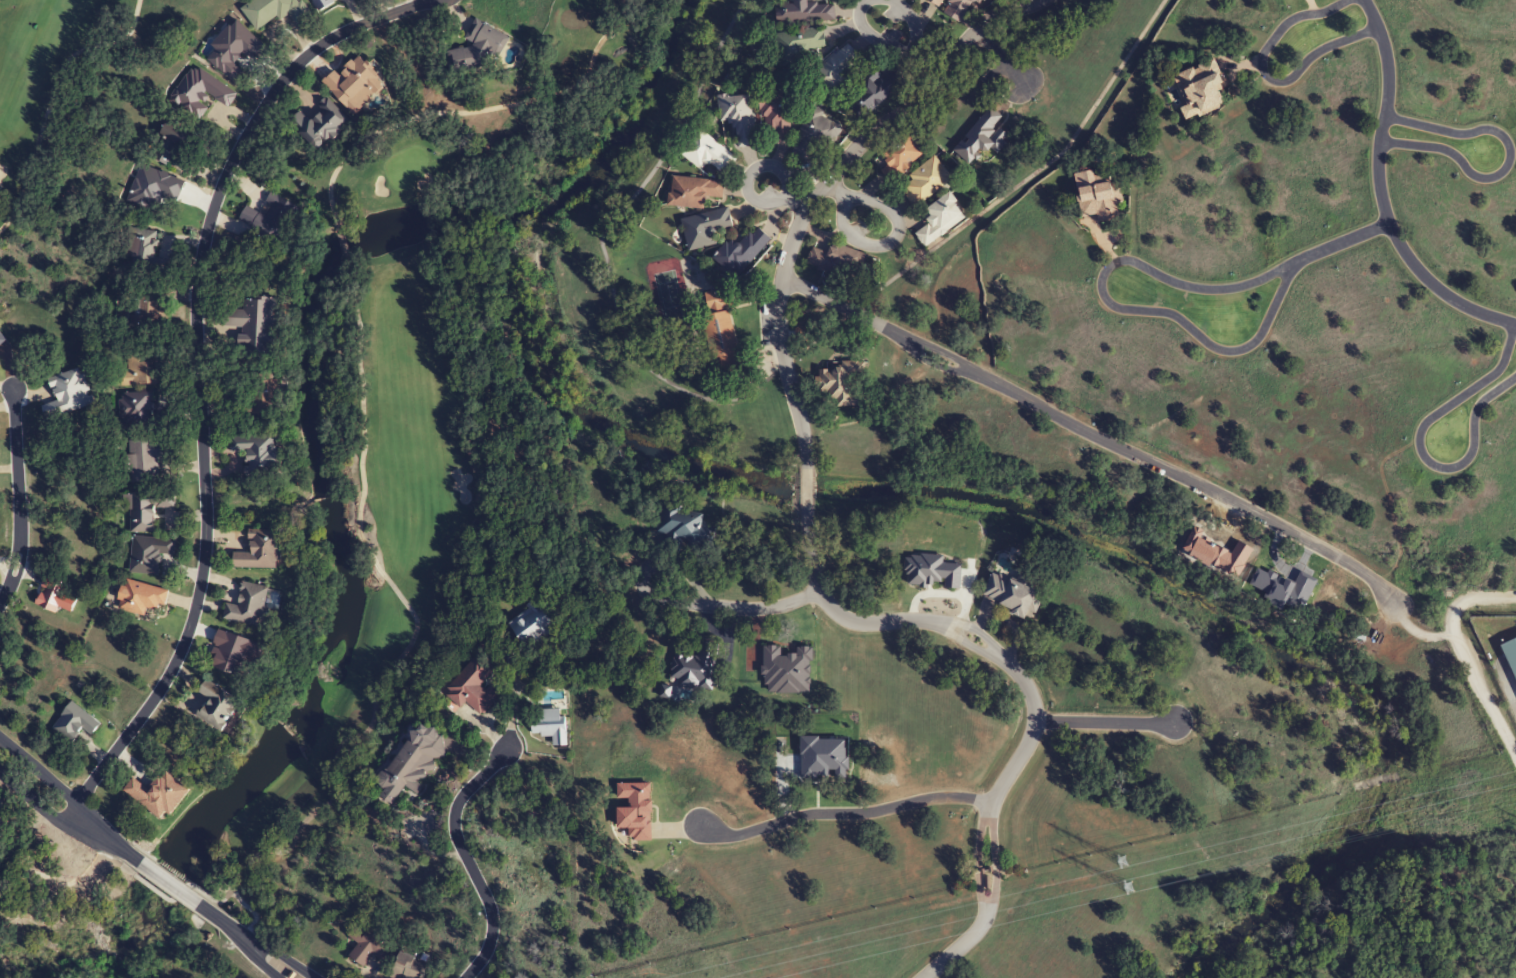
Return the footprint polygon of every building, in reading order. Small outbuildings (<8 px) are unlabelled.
[(297,27),(309,18),(297,0),(251,0),(241,6),(258,31),(287,12),(297,27)] [(334,3),(333,0),(312,0),(318,12),(334,3)] [(795,3),(776,4),(776,24),(835,22),(834,5),(817,6),(817,0),(795,0),(795,3)] [(961,23),(971,1),(984,7),(987,0),(951,0),(943,14),(961,23)] [(507,37),(475,19),(451,60),(483,79),(507,37)] [(825,48),(823,29),(775,35),(778,67),(808,63),(806,50),(825,48)] [(854,81),(846,74),(861,59),(846,43),(810,77),(833,101),(854,81)] [(1225,85),(1214,59),(1173,76),(1186,106),(1180,109),(1185,122),(1226,104),(1219,88),(1225,85)] [(227,107),(237,94),(194,64),(169,99),(195,117),(211,96),(227,107)] [(906,83),(895,70),(883,79),(877,72),(845,98),(863,119),(906,83)] [(790,138),(790,93),(762,93),(762,138),(790,138)] [(738,148),(755,146),(750,94),(718,98),(721,123),(735,122),(738,148)] [(299,128),(320,151),(350,123),(330,101),(299,128)] [(791,154),(806,160),(812,146),(828,154),(841,125),(822,117),(824,112),(812,106),(791,154)] [(159,133),(178,151),(190,137),(171,120),(159,133)] [(738,159),(699,130),(680,154),(701,170),(707,163),(725,176),(738,159)] [(890,183),(926,153),(908,133),(880,157),(887,164),(880,170),(890,183)] [(899,184),(915,208),(953,181),(936,157),(899,184)] [(1074,175),(1083,215),(1094,212),(1096,223),(1120,218),(1117,207),(1124,205),(1118,182),(1112,184),(1110,173),(1094,177),(1093,170),(1074,175)] [(671,177),(668,206),(705,210),(706,197),(722,199),(724,182),(671,177)] [(299,208),(270,194),(266,204),(270,205),(265,216),(244,206),(237,223),(282,244),(299,208)] [(922,213),(929,224),(915,234),(924,248),(966,219),(950,194),(922,213)] [(733,228),(729,209),(681,218),(688,252),(717,246),(714,232),(733,228)] [(771,239),(756,227),(739,247),(730,239),(713,259),(737,280),(771,239)] [(167,259),(155,259),(155,230),(129,231),(129,272),(167,272),(167,259)] [(866,254),(832,243),(828,254),(812,248),(806,265),(857,281),(866,254)] [(166,325),(166,288),(138,288),(138,325),(166,325)] [(747,375),(744,356),(738,357),(729,308),(732,307),(729,289),(703,293),(707,317),(703,317),(711,361),(719,359),(723,380),(747,375)] [(275,301),(241,300),(241,310),(222,309),(222,326),(240,327),(239,348),(273,349),(275,301)] [(121,386),(167,385),(167,368),(150,368),(149,351),(125,352),(126,372),(121,372),(121,386)] [(819,365),(819,392),(830,392),(830,409),(865,408),(864,364),(819,365)] [(93,405),(82,368),(48,378),(54,401),(40,405),(45,420),(93,405)] [(275,415),(275,384),(244,384),(244,415),(275,415)] [(124,432),(168,429),(167,414),(154,415),(153,392),(122,394),(124,432)] [(248,451),(248,474),(278,474),(277,435),(228,436),(228,451),(248,451)] [(128,440),(130,482),(158,481),(157,460),(171,459),(170,438),(128,440)] [(175,494),(128,494),(128,532),(153,532),(153,507),(175,507),(175,494)] [(663,502),(654,536),(709,551),(716,527),(701,523),(704,513),(663,502)] [(233,552),(232,567),(282,568),(282,529),(249,529),(249,552),(233,552)] [(175,539),(131,537),(129,573),(159,574),(160,554),(174,555),(175,539)] [(992,571),(982,599),(1029,616),(1039,588),(992,571)] [(33,603),(54,613),(68,585),(47,574),(33,603)] [(117,609),(144,615),(146,607),(163,611),(168,589),(123,579),(117,609)] [(221,620),(263,627),(270,587),(240,581),(236,604),(224,602),(221,620)] [(557,628),(536,601),(507,624),(527,651),(557,628)] [(221,649),(214,668),(236,676),(249,639),(217,629),(211,646),(221,649)] [(1503,643),(1515,676),(1515,638),(1503,643)] [(459,709),(466,702),(480,716),(499,698),(482,682),(496,668),(479,651),(441,691),(459,709)] [(198,718),(224,730),(240,698),(204,681),(199,693),(208,697),(198,718)] [(101,724),(72,701),(50,728),(70,744),(82,728),(91,736),(101,724)] [(551,736),(551,747),(564,746),(563,709),(539,710),(539,719),(530,719),(530,736),(551,736)] [(374,784),(382,789),(377,795),(390,805),(404,786),(416,795),(423,787),(419,784),(449,744),(421,722),(374,784)] [(164,823),(189,789),(163,769),(148,789),(132,777),(121,791),(164,823)] [(362,968),(372,954),(383,963),(392,951),(358,924),(349,937),(358,944),(348,957),(362,968)] [(390,977),(422,977),(428,963),(399,951),(388,977),(390,977)]
